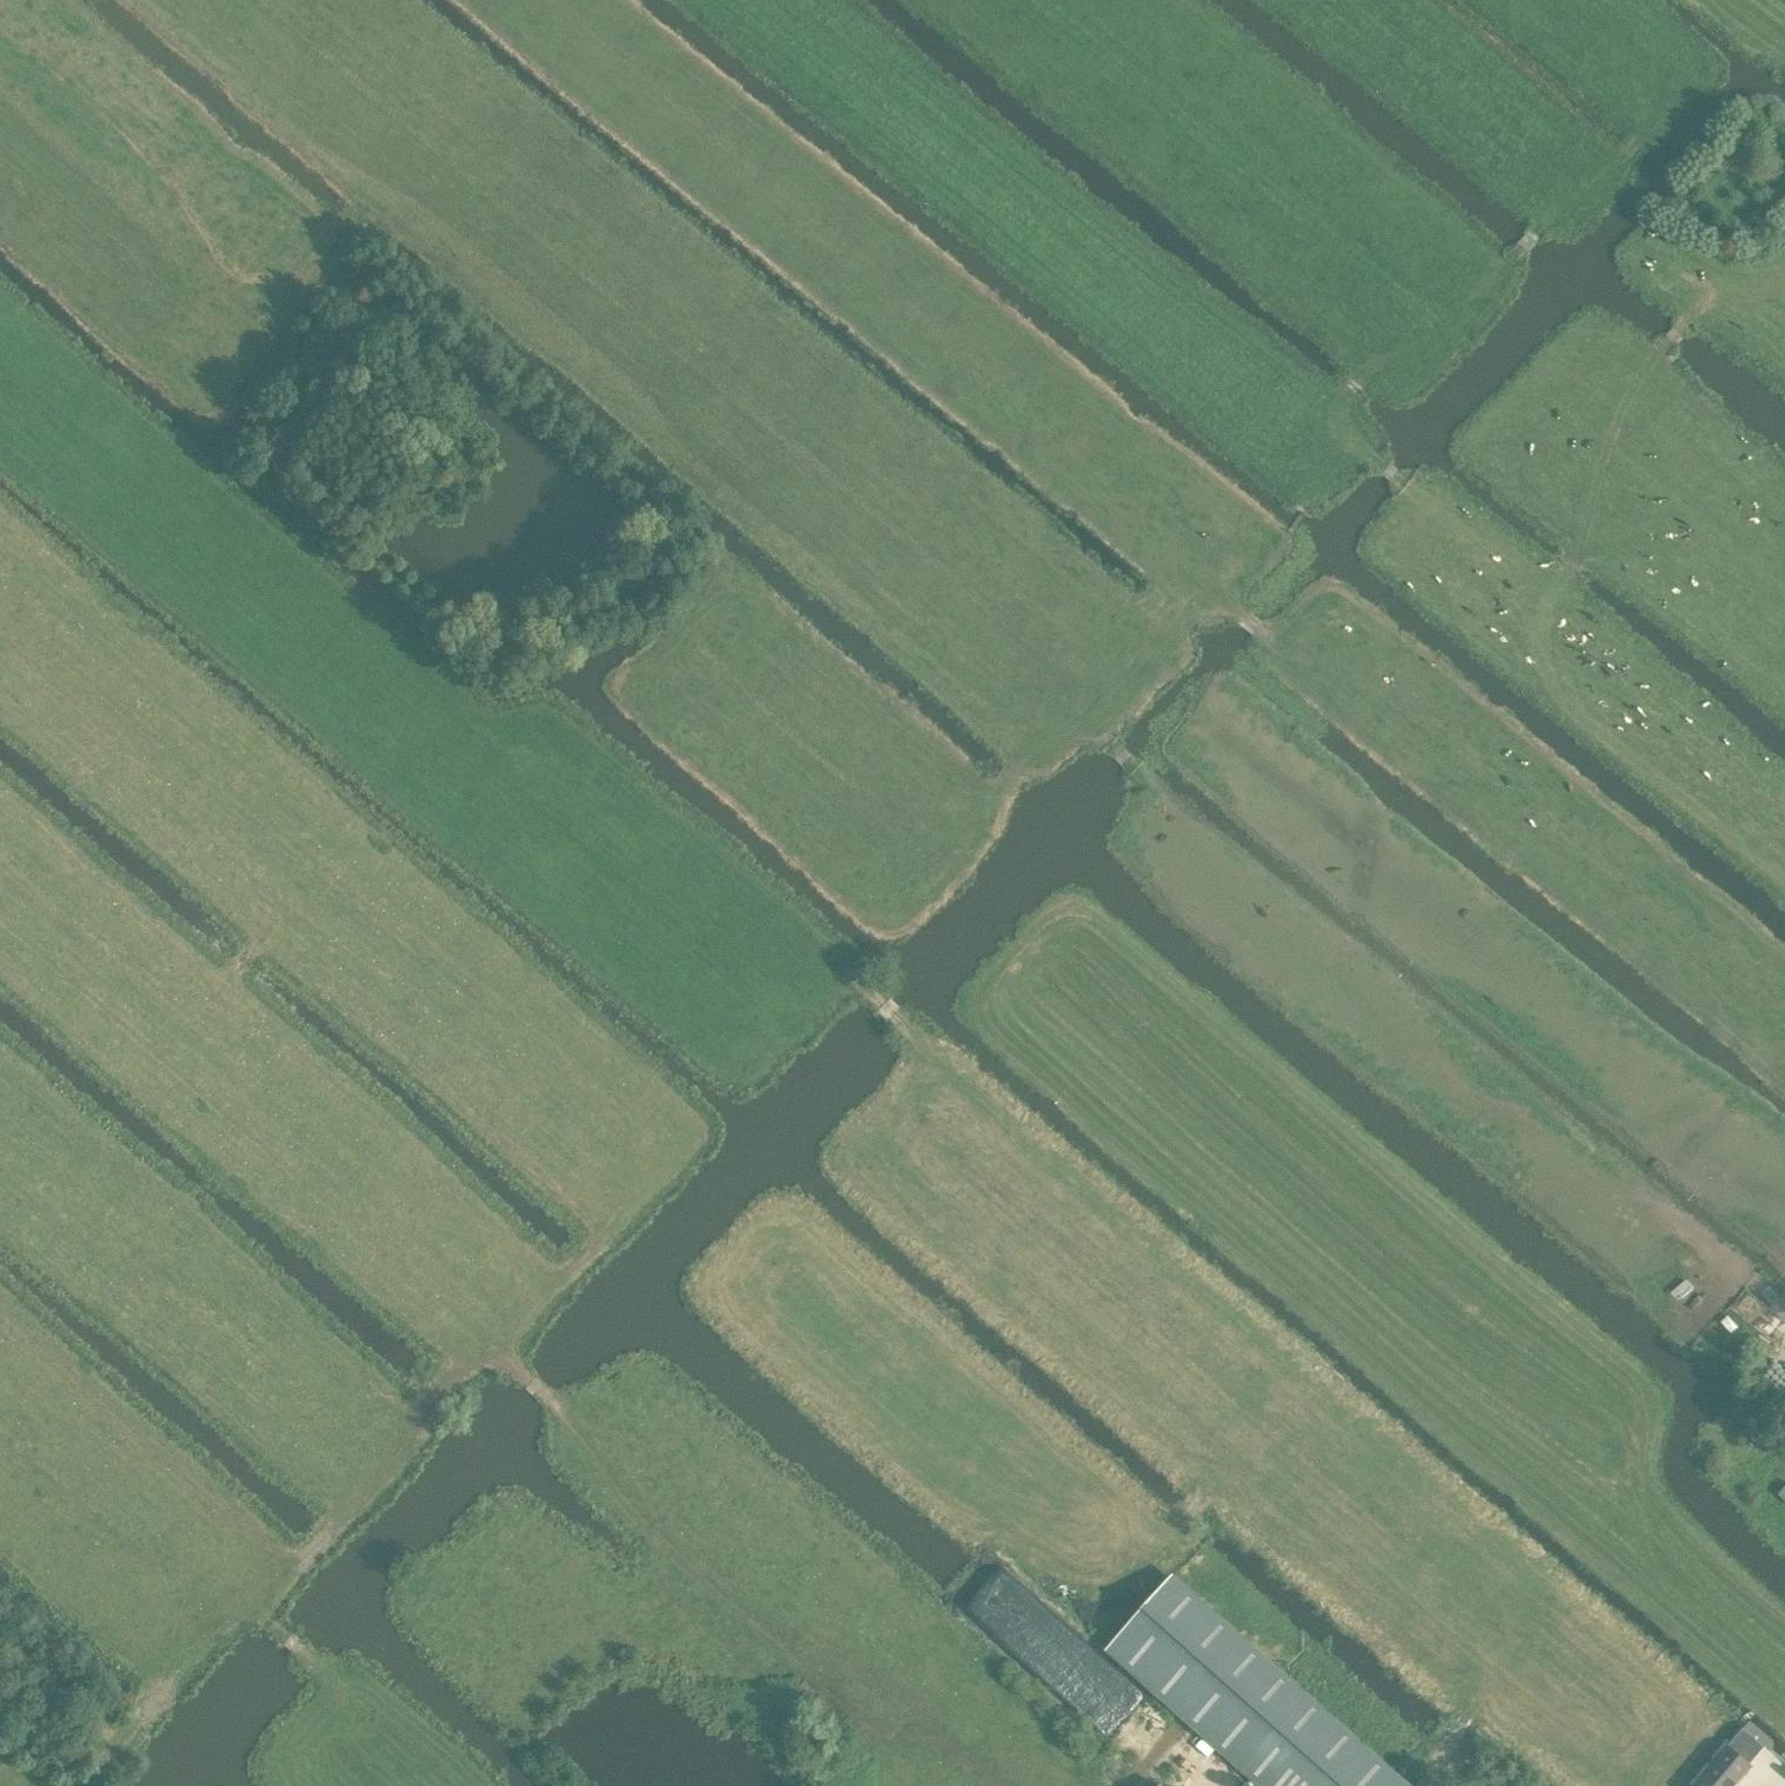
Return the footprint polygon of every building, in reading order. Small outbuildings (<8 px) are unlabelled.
[(1109,1648),(1264,1785),(1407,1785),(1172,1577),(1109,1648)] [(1751,1766),(1749,1765),(1765,1747),(1743,1728),(1694,1785),(1735,1785),(1751,1766)]
